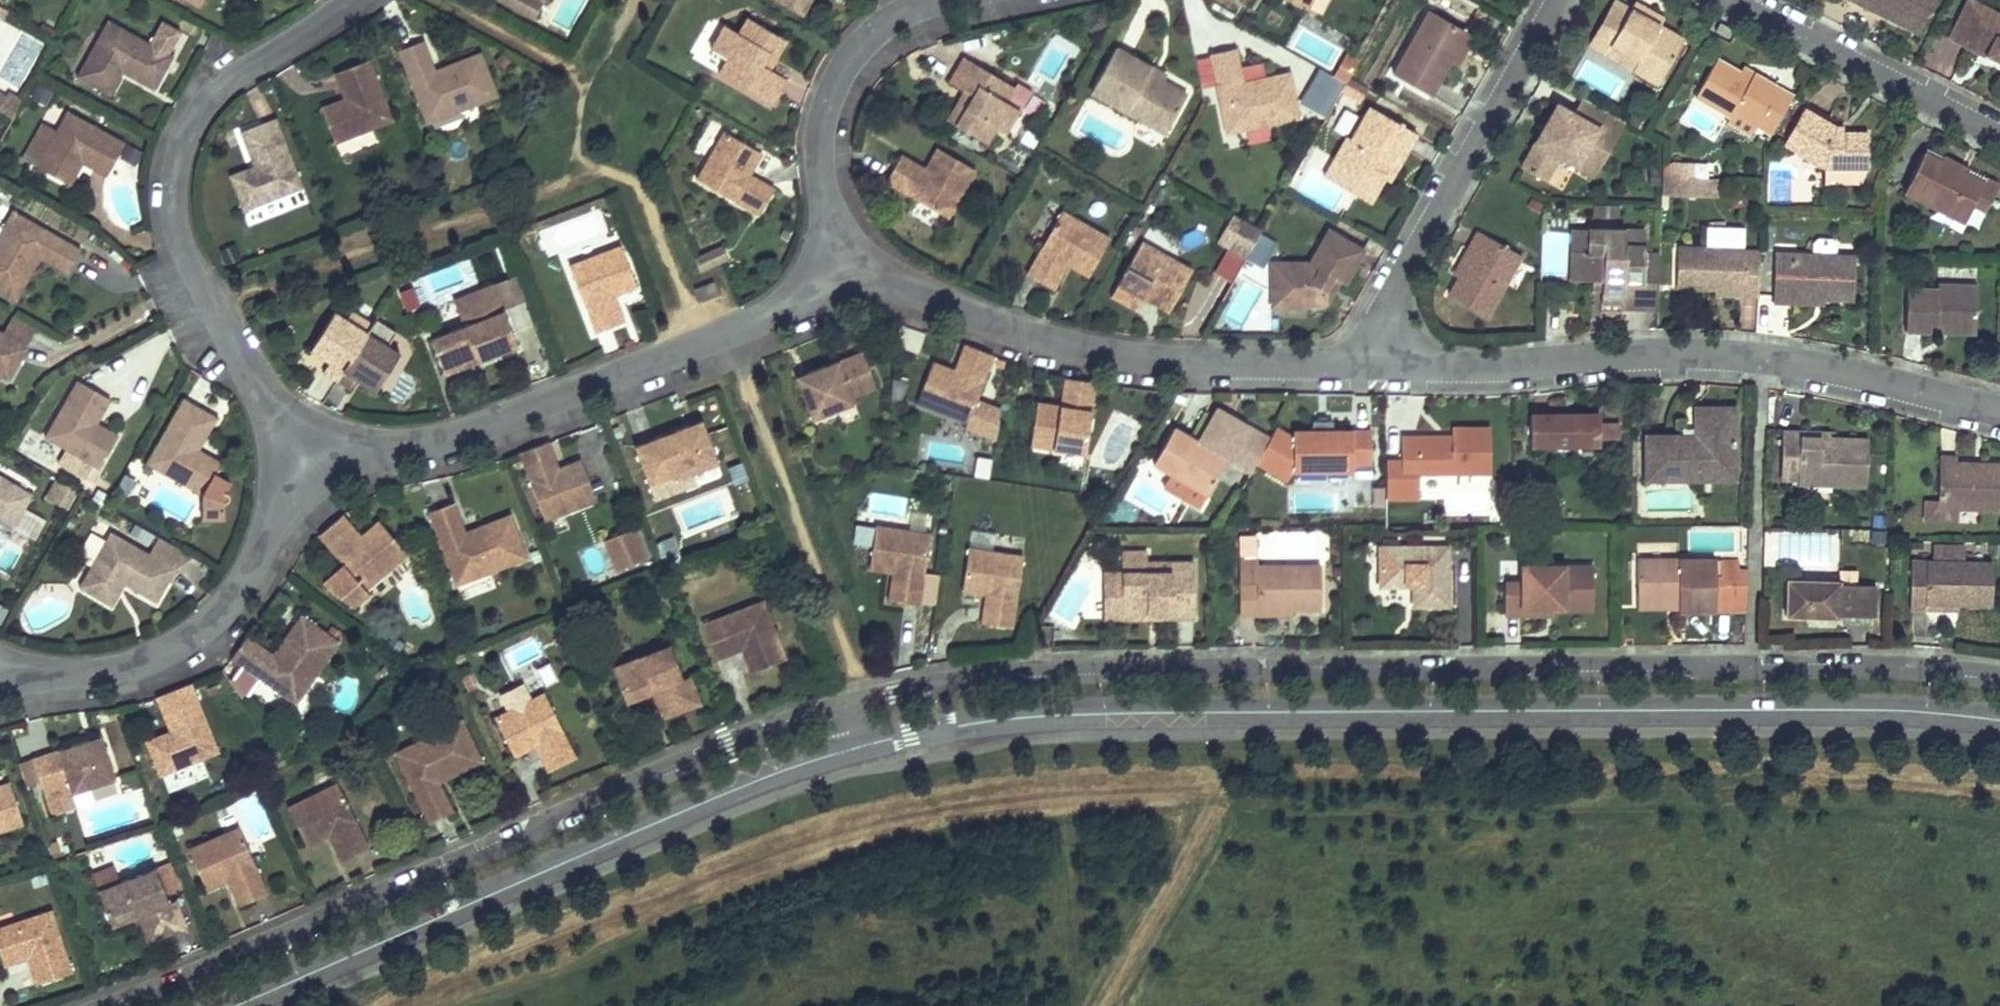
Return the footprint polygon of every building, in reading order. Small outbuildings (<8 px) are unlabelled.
[(196,12),(203,0),(175,0),(196,12)] [(488,1),(528,25),(538,8),(542,0),(488,0),(488,1)] [(799,19),(810,0),(765,0),(799,19)] [(1304,9),(1310,0),(1288,0),(1304,9)] [(1304,9),(1316,16),(1326,0),(1310,0),(1304,9)] [(1883,16),(1888,5),(1878,0),(1852,0),(1883,16)] [(1888,5),(1883,16),(1917,33),(1934,0),(1878,0),(1888,5)] [(1970,0),(1966,0),(1948,36),(1999,63),(1999,15),(1970,0)] [(3,22),(8,13),(0,9),(0,20),(3,22)] [(1462,33),(1424,11),(1388,74),(1427,96),(1447,60),(1462,33)] [(1651,20),(1637,12),(1613,55),(1639,69),(1636,80),(1661,94),(1686,50),(1661,37),(1647,29),(1651,20)] [(1666,28),(1651,20),(1647,29),(1661,37),(1666,28)] [(1731,27),(1716,20),(1712,29),(1726,36),(1731,27)] [(782,46),(742,23),(734,36),(720,28),(705,54),(723,65),(715,79),(768,110),(782,83),(766,74),(757,69),(762,61),(771,66),(782,46)] [(105,26),(73,80),(96,94),(110,72),(118,77),(149,94),(169,63),(105,26)] [(1462,33),(1447,60),(1456,66),(1472,39),(1462,33)] [(419,47),(393,57),(421,132),(495,103),(477,59),(440,73),(443,79),(433,83),(431,77),(419,47)] [(1233,53),(1205,59),(1221,132),(1242,127),(1244,139),(1300,127),(1288,76),(1252,83),(1254,93),(1241,96),(1240,86),(1233,53)] [(1639,69),(1613,55),(1608,64),(1636,80),(1639,69)] [(1113,56),(1087,100),(1135,128),(1141,119),(1166,133),(1183,103),(1160,89),(1145,81),(1147,77),(1113,56)] [(1584,58),(1574,77),(1617,98),(1626,79),(1584,58)] [(1735,72),(1712,60),(1693,96),(1729,115),(1731,111),(1753,123),(1769,133),(1791,94),(1753,73),(1749,80),(1735,72)] [(771,66),(762,61),(757,69),(766,74),(771,66)] [(1355,68),(1343,61),(1330,84),(1341,90),(1347,80),(1355,68)] [(960,63),(945,87),(961,96),(969,101),(962,113),(953,108),(943,126),(983,149),(992,133),(1002,138),(1015,115),(1003,108),(1011,93),(960,63)] [(1749,80),(1753,73),(1740,65),(1735,72),(1749,80)] [(338,107),(316,115),(330,152),(388,129),(364,67),(328,81),(338,107)] [(110,72),(96,94),(105,99),(118,77),(110,72)] [(443,79),(440,73),(431,77),(433,83),(443,79)] [(1145,81),(1160,89),(1162,85),(1147,77),(1145,81)] [(1252,83),(1240,86),(1241,96),(1254,93),(1252,83)] [(21,101),(8,94),(4,99),(0,97),(0,113),(11,119),(21,101)] [(969,101),(961,96),(953,108),(962,113),(969,101)] [(1624,121),(1580,96),(1571,113),(1557,105),(1521,168),(1543,181),(1558,156),(1575,166),(1578,161),(1597,170),(1624,121)] [(1845,124),(1805,100),(1801,106),(1838,127),(1833,134),(1844,134),(1845,124)] [(1838,127),(1801,106),(1781,142),(1823,167),(1866,168),(1867,135),(1844,134),(1833,134),(1838,127)] [(1416,138),(1367,110),(1347,143),(1344,141),(1331,163),(1344,171),(1339,180),(1355,191),(1350,198),(1369,209),(1383,185),(1391,171),(1396,174),(1416,138)] [(1731,111),(1729,115),(1725,122),(1747,134),(1753,123),(1731,111)] [(63,117),(32,171),(65,190),(78,169),(101,182),(120,149),(63,117)] [(1141,119),(1135,128),(1160,143),(1166,133),(1141,119)] [(269,125),(234,138),(248,172),(252,181),(224,191),(234,218),(295,196),(269,125)] [(1242,127),(1221,132),(1223,144),(1244,139),(1242,127)] [(756,161),(716,137),(688,187),(751,224),(769,195),(745,181),(756,161)] [(923,176),(897,163),(882,191),(945,226),(972,178),(934,157),(923,176)] [(1578,161),(1575,166),(1594,175),(1597,170),(1578,161)] [(1720,177),(1709,177),(1708,161),(1662,162),(1663,213),(1667,213),(1667,197),(1721,197),(1720,177)] [(1928,162),(1910,200),(1970,229),(1976,215),(1989,189),(1964,178),(1966,173),(1947,164),(1944,169),(1928,162)] [(1344,171),(1331,163),(1321,181),(1350,198),(1355,191),(1339,180),(1344,171)] [(1866,168),(1823,167),(1822,180),(1865,182),(1866,168)] [(1396,174),(1391,171),(1383,185),(1388,188),(1396,174)] [(252,181),(248,172),(221,182),(224,191),(252,181)] [(1989,189),(1976,215),(1990,222),(1999,199),(1999,189),(1990,185),(1989,189)] [(0,229),(0,300),(10,306),(34,264),(63,279),(76,256),(7,217),(0,229)] [(1104,244),(1057,218),(1021,282),(1048,297),(1062,272),(1081,283),(1104,244)] [(1502,229),(1486,219),(1480,220),(1475,230),(1474,229),(1463,247),(1471,251),(1455,277),(1445,294),(1485,317),(1520,256),(1498,244),(1504,234),(1502,229)] [(1229,222),(1216,246),(1243,263),(1257,238),(1229,222)] [(1581,247),(1582,226),(1569,225),(1568,247),(1581,247)] [(1622,228),(1582,226),(1581,247),(1568,247),(1567,277),(1599,277),(1599,299),(1618,300),(1618,307),(1640,307),(1643,242),(1622,242),(1622,228)] [(1622,242),(1643,242),(1643,229),(1622,228),(1622,242)] [(1546,232),(1546,248),(1567,249),(1568,233),(1546,232)] [(1365,264),(1331,244),(1312,277),(1281,278),(1282,299),(1278,299),(1279,322),(1306,322),(1306,317),(1322,318),(1327,308),(1336,293),(1343,297),(1346,298),(1365,264)] [(1755,248),(1674,245),(1672,285),(1709,286),(1737,287),(1737,293),(1753,293),(1755,248)] [(1162,262),(1137,247),(1106,303),(1128,317),(1136,304),(1141,296),(1149,302),(1144,310),(1160,319),(1182,283),(1158,269),(1162,262)] [(1471,251),(1463,247),(1449,273),(1455,277),(1471,251)] [(1851,254),(1771,250),(1768,300),(1787,301),(1787,295),(1819,296),(1849,298),(1851,254)] [(717,253),(688,263),(693,277),(722,267),(717,253)] [(618,256),(568,275),(593,340),(622,330),(612,304),(633,296),(618,256)] [(1158,269),(1182,283),(1187,275),(1162,262),(1158,269)] [(435,286),(461,280),(458,266),(432,271),(435,286)] [(1281,278),(1271,278),(1273,322),(1279,322),(1278,299),(1282,299),(1281,278)] [(1931,287),(1900,286),(1899,330),(1931,331),(1931,322),(1970,324),(1970,282),(1930,281),(1931,287)] [(711,290),(691,296),(697,309),(717,303),(711,290)] [(1343,297),(1336,293),(1327,308),(1328,318),(1330,318),(1343,297)] [(454,379),(514,355),(495,305),(491,294),(451,308),(462,335),(429,348),(442,382),(454,379)] [(1787,295),(1787,301),(1819,303),(1819,296),(1787,295)] [(1149,302),(1141,296),(1136,304),(1144,310),(1149,302)] [(341,326),(327,318),(304,357),(317,365),(321,359),(327,363),(323,369),(316,381),(329,390),(342,398),(350,387),(354,381),(361,385),(358,391),(370,400),(394,361),(383,354),(391,341),(368,327),(366,331),(346,318),(341,326)] [(18,353),(29,334),(7,321),(0,333),(0,343),(18,353)] [(1931,322),(1931,331),(1971,332),(1970,324),(1931,322)] [(2,387),(20,354),(18,353),(0,343),(0,386),(2,387)] [(327,363),(321,359),(317,365),(323,369),(327,363)] [(957,387),(937,379),(921,420),(970,439),(995,373),(968,361),(957,387)] [(811,405),(797,410),(808,439),(837,427),(835,422),(850,416),(874,406),(861,371),(806,393),(811,405)] [(361,385),(354,381),(350,387),(358,391),(361,385)] [(71,389),(39,442),(94,475),(113,443),(90,431),(105,406),(71,389)] [(806,393),(793,398),(797,410),(811,405),(806,393)] [(1064,423),(1039,419),(1035,463),(1087,470),(1098,399),(1068,395),(1064,423)] [(213,424),(179,404),(143,469),(197,499),(200,501),(197,507),(197,523),(219,524),(219,507),(220,507),(221,507),(222,507),(223,507),(223,506),(224,506),(224,505),(225,505),(225,504),(225,503),(226,503),(226,502),(226,500),(225,500),(225,499),(224,499),(224,498),(223,497),(222,497),(221,496),(226,488),(210,479),(212,475),(190,462),(195,454),(213,424)] [(1733,406),(1693,406),(1692,419),(1733,419),(1733,406)] [(1618,442),(1618,411),(1602,411),(1602,442),(1618,442)] [(1228,420),(1214,412),(1205,429),(1218,437),(1228,420)] [(1598,413),(1528,414),(1529,444),(1598,443),(1598,413)] [(852,422),(850,416),(835,422),(837,427),(852,422)] [(1680,437),(1645,436),(1645,479),(1696,480),(1697,461),(1733,462),(1733,419),(1692,419),(1692,437),(1680,437)] [(1692,419),(1680,419),(1680,437),(1692,437),(1692,419)] [(1267,441),(1228,420),(1218,437),(1205,429),(1196,445),(1170,431),(1149,469),(1166,478),(1162,487),(1198,507),(1226,458),(1250,472),(1255,462),(1267,441)] [(1369,427),(1292,429),(1291,440),(1273,430),(1267,441),(1255,462),(1287,480),(1292,470),(1353,470),(1353,464),(1369,464),(1369,427)] [(695,428),(682,432),(688,445),(699,441),(695,428)] [(1796,431),(1777,431),(1778,481),(1795,482),(1795,487),(1864,487),(1865,438),(1826,438),(1796,438),(1796,431)] [(682,432),(628,453),(641,488),(667,478),(676,497),(691,492),(686,478),(711,469),(699,441),(688,445),(682,432)] [(1420,450),(1405,451),(1407,488),(1495,486),(1495,441),(1455,441),(1455,449),(1456,456),(1421,457),(1420,450)] [(546,446),(518,458),(544,524),(593,505),(578,465),(557,473),(546,446)] [(1455,449),(1420,450),(1421,457),(1456,456),(1455,449)] [(190,462),(212,475),(216,467),(195,454),(190,462)] [(1950,455),(1934,455),(1933,501),(1921,501),(1921,518),(1952,518),(1952,507),(1999,509),(1999,463),(1975,462),(1975,467),(1950,467),(1950,462),(1950,455)] [(974,456),(973,476),(990,476),(990,457),(974,456)] [(0,484),(0,516),(18,527),(33,503),(0,484)] [(451,506),(426,516),(452,583),(469,576),(472,583),(525,562),(509,519),(473,532),(476,539),(464,543),(462,536),(451,506)] [(12,536),(18,527),(0,516),(0,529),(12,536)] [(342,568),(321,586),(330,597),(347,610),(350,612),(366,600),(363,596),(405,561),(375,526),(356,541),(340,520),(317,539),(342,568)] [(924,537),(868,528),(861,575),(885,579),(881,606),(913,611),(924,537)] [(473,532),(462,536),(464,543),(476,539),(473,532)] [(1238,534),(1238,556),(1257,556),(1257,534),(1238,534)] [(628,535),(607,543),(619,574),(640,566),(628,535)] [(145,558),(107,537),(75,592),(101,606),(113,584),(121,590),(153,608),(173,573),(189,563),(154,543),(145,558)] [(607,543),(600,546),(612,576),(619,574),(607,543)] [(1447,549),(1378,549),(1379,587),(1410,587),(1410,608),(1447,608),(1447,549)] [(1170,562),(1170,571),(1146,571),(1146,561),(1146,550),(1121,551),(1121,571),(1122,618),(1146,618),(1146,613),(1169,612),(1170,617),(1195,617),(1194,562),(1170,562)] [(1016,559),(961,551),(955,597),(978,600),(975,627),(1008,632),(1016,559)] [(1716,560),(1637,560),(1637,601),(1676,600),(1676,608),(1676,612),(1715,613),(1745,613),(1747,570),(1739,570),(1739,560),(1716,560)] [(1146,561),(1146,571),(1170,571),(1170,562),(1170,561),(1146,561)] [(1988,562),(1907,562),(1907,609),(1924,610),(1924,602),(1954,603),(1988,605),(1988,562)] [(1256,579),(1238,579),(1239,615),(1259,614),(1259,609),(1291,609),(1320,609),(1320,565),(1255,566),(1256,579)] [(1594,568),(1523,567),(1523,584),(1505,583),(1504,614),(1523,615),(1523,609),(1552,609),(1593,610),(1594,568)] [(1121,571),(1102,572),(1103,618),(1122,618),(1121,571)] [(454,590),(472,583),(469,576),(452,583),(454,590)] [(1838,583),(1783,583),(1783,620),(1838,621),(1838,617),(1871,617),(1872,588),(1838,588),(1838,583)] [(113,584),(101,606),(110,612),(121,590),(113,584)] [(762,607),(702,629),(715,664),(740,655),(749,677),(784,664),(762,607)] [(244,642),(229,662),(283,702),(295,686),(302,691),(335,646),(297,620),(276,649),(282,654),(274,664),(267,660),(244,642)] [(276,649),(267,660),(274,664),(282,654),(276,649)] [(667,650),(611,672),(625,708),(648,700),(658,725),(699,710),(690,684),(682,686),(667,650)] [(536,668),(545,686),(557,679),(548,662),(536,668)] [(295,686),(283,702),(291,707),(302,691),(295,686)] [(147,759),(157,784),(216,760),(188,694),(155,707),(169,740),(171,748),(147,759)] [(542,698),(491,722),(512,762),(533,753),(545,776),(572,763),(542,698)] [(480,766),(458,726),(407,750),(410,757),(394,765),(424,829),(450,817),(436,788),(432,781),(444,776),(448,783),(480,766)] [(143,750),(147,759),(171,748),(169,740),(143,750)] [(94,741),(82,744),(86,756),(98,752),(94,741)] [(82,744),(28,763),(39,798),(63,791),(80,785),(83,791),(109,782),(98,752),(86,756),(82,744)] [(407,750),(390,758),(394,765),(410,757),(407,750)] [(444,776),(432,781),(436,788),(448,783),(444,776)] [(80,785),(63,791),(65,797),(83,791),(80,785)] [(332,788),(284,812),(304,852),(324,842),(335,865),(365,851),(332,788)] [(19,831),(5,789),(0,790),(0,837),(19,831)] [(233,833),(184,854),(201,894),(222,886),(234,911),(262,899),(233,833)] [(150,875),(94,895),(107,931),(132,922),(142,949),(183,935),(173,906),(162,910),(150,875)] [(0,931),(0,971),(21,965),(29,989),(64,976),(43,917),(0,931)]
